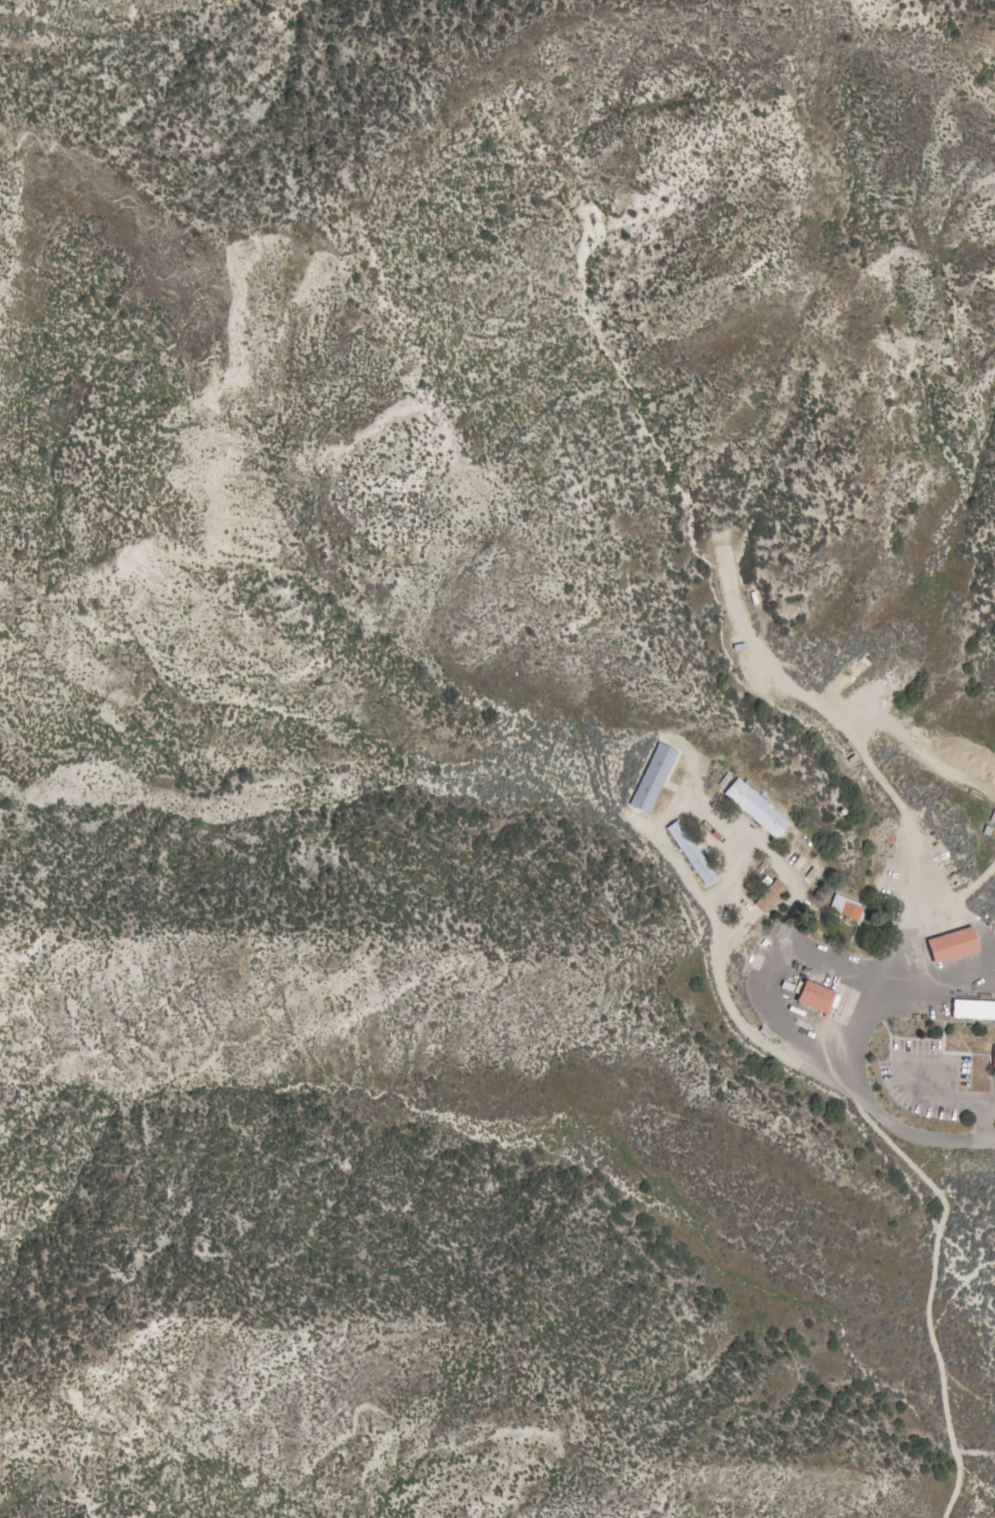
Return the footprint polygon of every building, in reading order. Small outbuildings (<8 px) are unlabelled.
[(627,804),(657,741),(677,751),(647,813),(627,804)] [(765,802),(789,823),(775,839),(723,793),(737,777),(743,782),(746,779),(768,799),(765,802)] [(676,819),(715,877),(703,885),(664,827),(676,819)] [(786,887),(764,913),(753,903),(775,878),(786,887)] [(854,925),(843,921),(845,916),(827,909),(834,893),(866,906),(859,922),(856,920),(854,925)] [(978,950),(933,964),(925,939),(970,925),(978,950)] [(804,979),(834,992),(827,1008),(829,1009),(825,1018),(822,1016),(823,1013),(801,1004),(800,1005),(797,1003),(797,1002),(794,1001),(804,979)] [(989,1004),(988,1019),(951,1017),(951,1014),(950,1014),(950,1012),(951,1012),(951,1007),(950,1007),(950,1005),(951,1005),(951,1002),(989,1004)]
